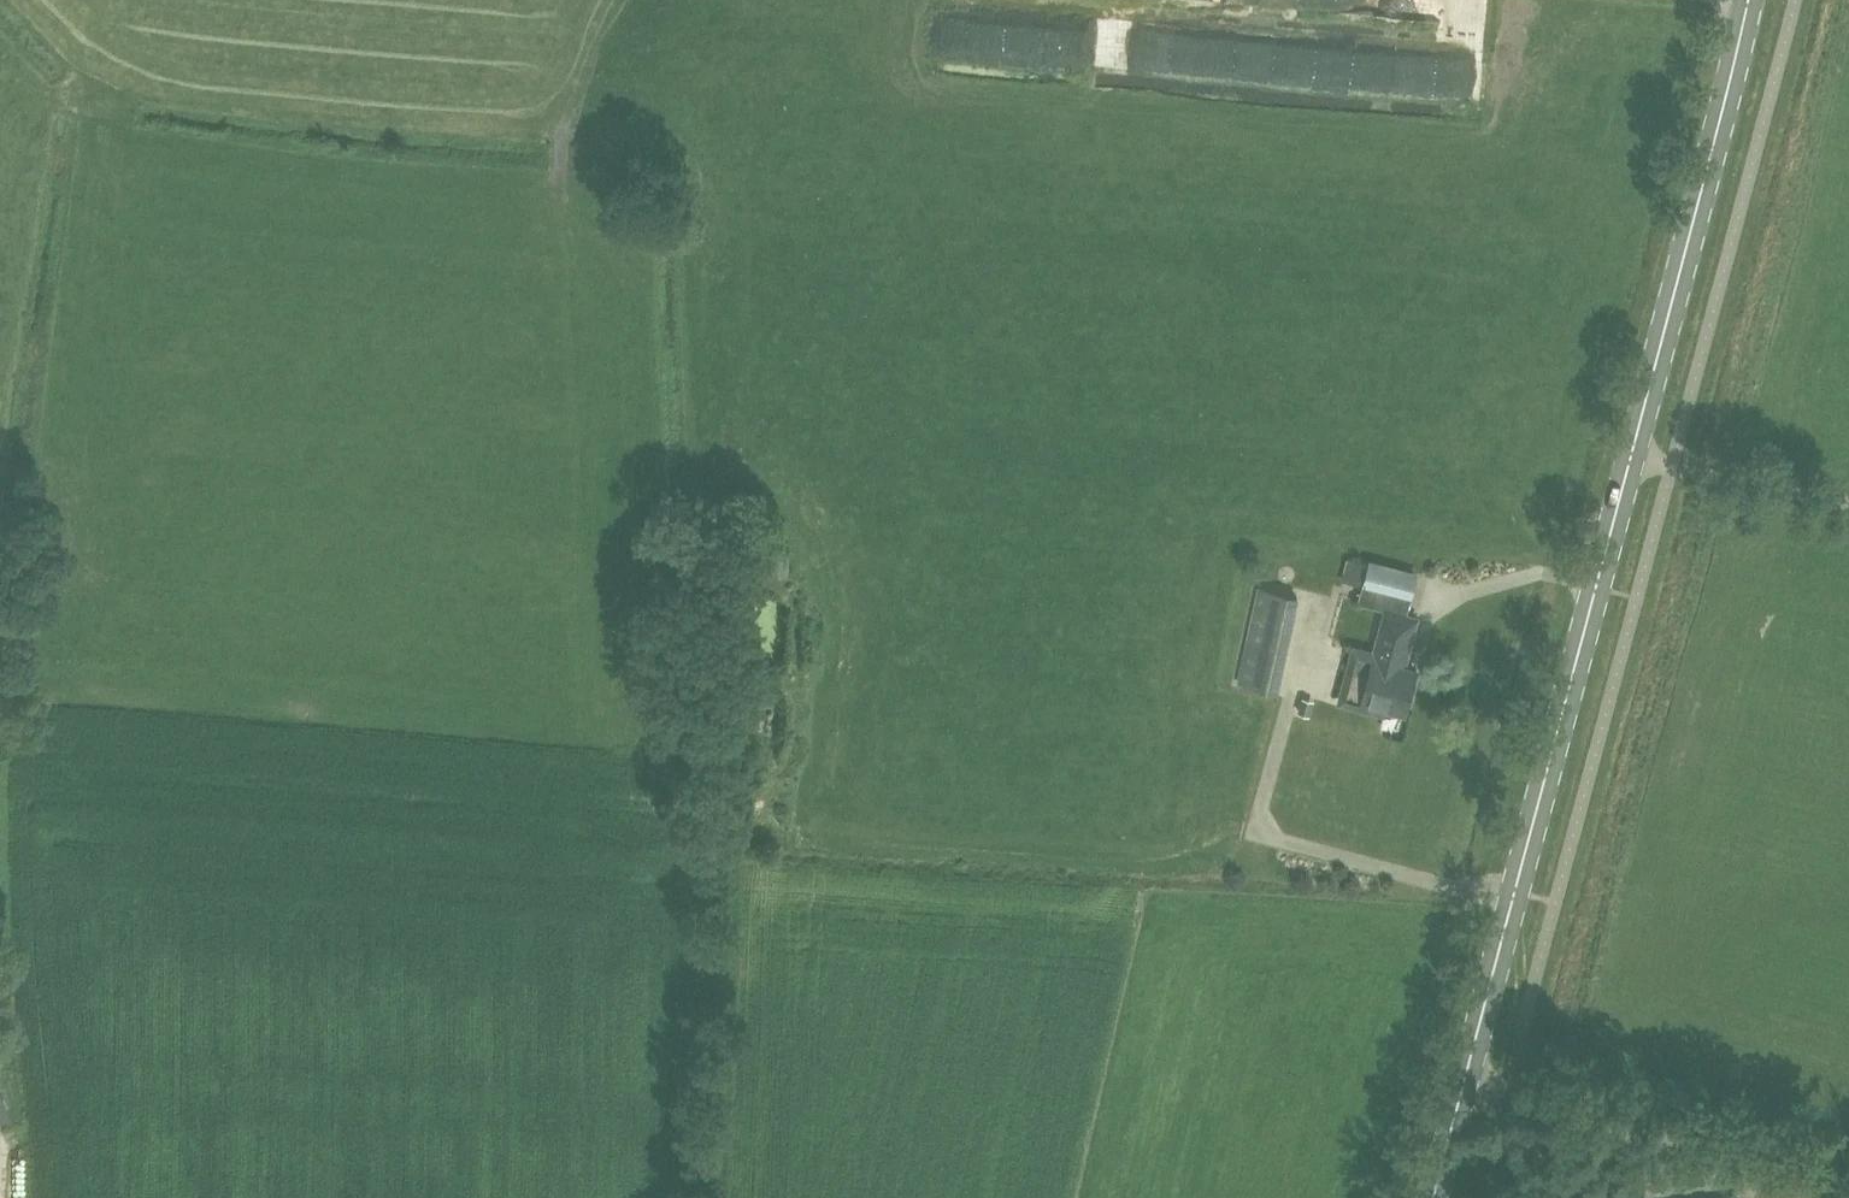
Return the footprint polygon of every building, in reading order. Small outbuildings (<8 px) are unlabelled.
[(1003,41),(999,21),(978,25),(982,45),(1003,41)] [(1370,563),(1363,585),(1412,597),(1412,595),(1418,571),(1371,559),(1370,563)] [(1299,598),(1257,589),(1237,684),(1279,693),(1299,598)] [(1416,616),(1407,614),(1386,608),(1373,657),(1404,665),(1416,616)] [(1404,665),(1373,657),(1361,706),(1386,713),(1387,707),(1406,712),(1417,669),(1404,666),(1404,665)] [(12,1117),(0,1088),(0,1122),(12,1117)]
